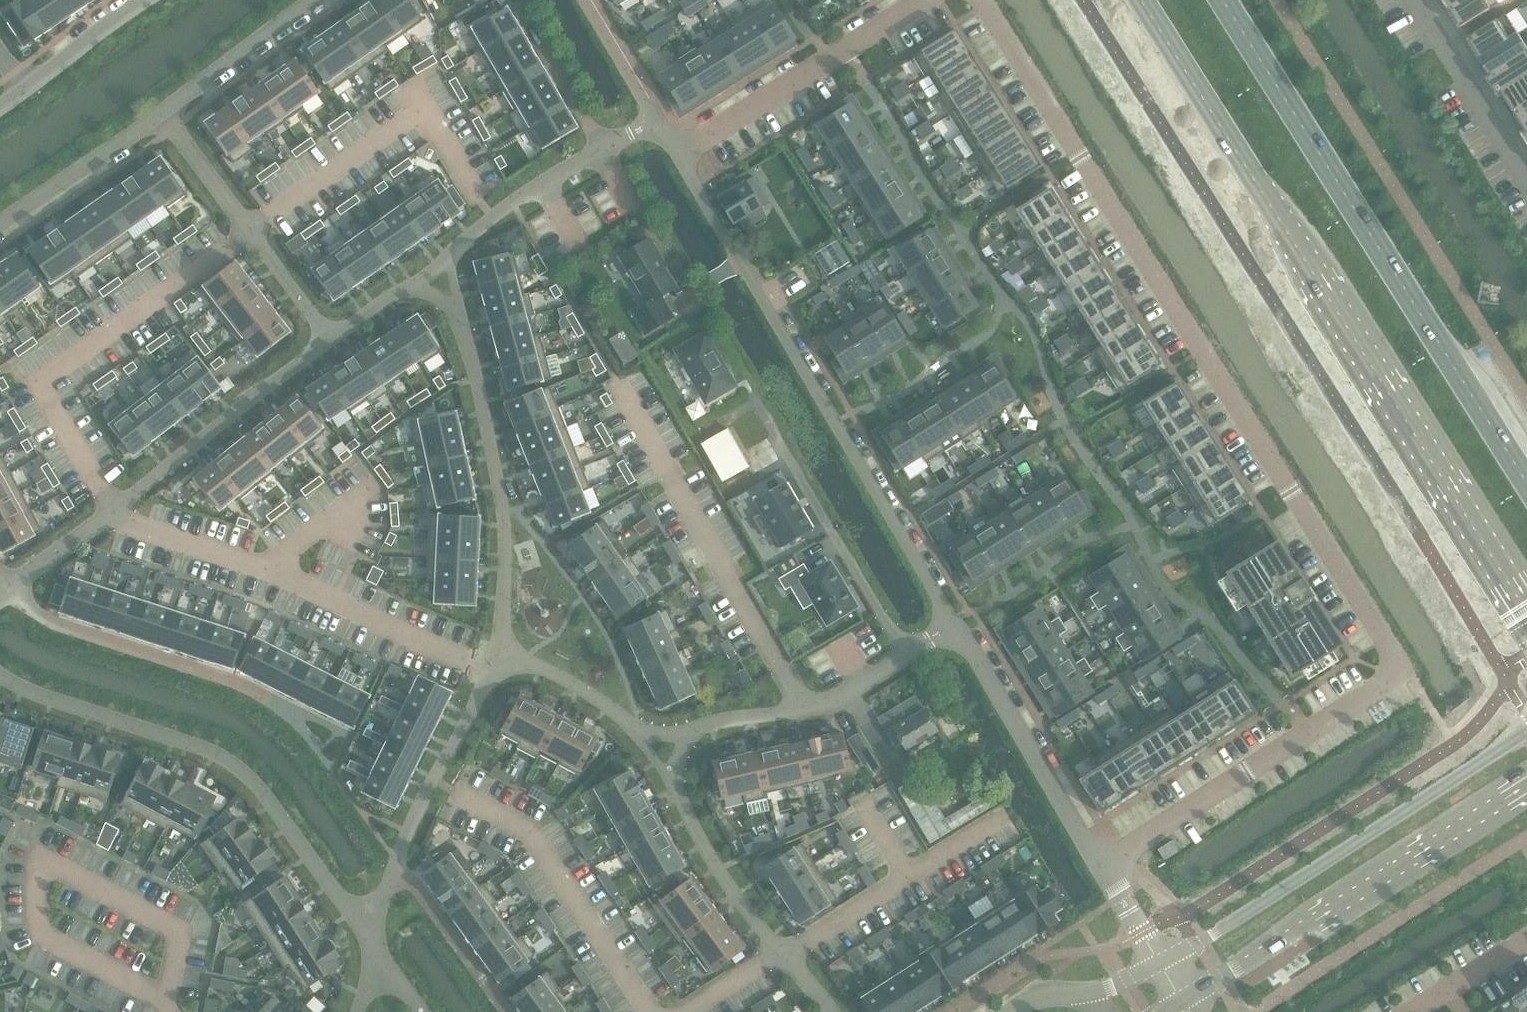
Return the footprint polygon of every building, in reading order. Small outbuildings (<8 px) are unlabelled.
[(20,0),(1,13),(24,47),(43,34),(20,0)] [(20,0),(43,34),(61,22),(46,0),(20,0)] [(61,22),(79,10),(72,0),(46,0),(61,22)] [(79,10),(94,0),(72,0),(79,10)] [(380,0),(373,0),(359,10),(388,51),(389,51),(386,47),(404,34),(380,0)] [(409,0),(380,0),(404,34),(423,21),(409,0)] [(694,4),(691,0),(686,0),(680,4),(684,11),(694,4)] [(698,11),(708,5),(706,0),(701,0),(694,4),(698,11)] [(769,0),(765,0),(749,10),(774,50),(793,39),(793,38),(769,0)] [(1450,9),(1465,0),(1444,0),(1450,9)] [(1450,9),(1462,28),(1501,4),(1498,0),(1465,0),(1450,9)] [(809,10),(813,16),(824,10),(819,3),(809,10)] [(694,4),(684,11),(688,17),(698,11),(694,4)] [(480,52),(519,28),(507,8),(468,31),(480,52)] [(388,51),(359,10),(358,11),(341,23),(340,23),(369,64),(388,51)] [(774,50),(749,10),(731,22),(756,62),(774,50)] [(652,18),(656,25),(666,18),(662,12),(652,18)] [(1507,15),(1468,39),(1480,58),(1519,34),(1507,15)] [(652,18),(641,24),(646,31),(656,25),(652,18)] [(756,62),(731,22),(712,33),(738,74),(756,62)] [(369,64),(340,23),(339,23),(340,24),(322,36),(321,36),(350,78),(369,64)] [(669,23),(659,30),(663,37),(673,30),(669,23)] [(491,71),(530,48),(519,29),(520,29),(519,28),(480,52),(491,71)] [(649,36),(653,43),(663,37),(659,30),(649,36)] [(925,77),(967,50),(955,30),(912,56),(925,77)] [(738,74),(712,33),(694,45),(719,85),(738,74)] [(1519,34),(1480,58),(1492,77),(1526,55),(1526,47),(1519,34)] [(350,78),(321,36),(321,37),(302,50),(331,91),(350,78)] [(719,85),(694,45),(676,56),(701,97),(719,85)] [(503,91),(542,68),(542,67),(531,49),(531,48),(530,48),(491,71),(503,91)] [(937,96),(979,69),(967,50),(925,77),(929,75),(940,92),(936,95),(937,96)] [(1488,79),(1499,98),(1503,95),(1526,80),(1526,55),(1492,77),(1488,79)] [(423,62),(427,69),(437,63),(433,56),(423,62)] [(448,56),(441,60),(447,70),(454,66),(448,56)] [(701,97),(676,56),(657,68),(682,109),(682,108),(701,97)] [(319,93),(295,59),(277,72),(301,105),(319,93)] [(423,62),(413,68),(417,75),(427,69),(423,62)] [(514,111),(554,88),(554,87),(553,87),(542,68),(543,68),(542,68),(503,91),(514,111)] [(949,115),(991,89),(979,69),(937,96),(949,115)] [(301,105),(277,72),(276,72),(276,73),(259,85),(285,122),(303,110),(301,105)] [(449,82),(455,92),(462,88),(456,78),(449,82)] [(394,79),(384,86),(389,93),(399,86),(394,79)] [(1503,95),(1515,113),(1526,106),(1526,80),(1503,95)] [(898,87),(904,97),(911,93),(904,82),(898,87)] [(285,122),(259,85),(259,84),(258,85),(242,97),(268,134),(285,122)] [(384,86),(375,93),(379,100),(389,93),(384,86)] [(898,87),(891,91),(897,101),(904,97),(898,87)] [(468,99),(462,88),(455,92),(461,103),(468,99)] [(526,130),(565,107),(554,88),(514,111),(515,112),(519,109),(529,127),(525,129),(526,130)] [(961,135),(1004,108),(991,89),(949,115),(961,135)] [(268,134),(242,97),(224,109),(253,151),(253,150),(248,142),(264,131),(267,135),(268,134)] [(817,126),(829,145),(862,125),(849,105),(817,126)] [(1515,113),(1526,132),(1526,131),(1526,106),(1515,113)] [(559,138),(577,128),(565,108),(566,108),(565,107),(526,130),(538,151),(558,139),(559,139),(559,138)] [(1014,129),(1016,127),(1004,108),(961,135),(973,154),(1014,129)] [(253,151),(224,109),(223,110),(205,123),(234,164),(253,151)] [(347,112),(338,119),(342,126),(352,119),(347,112)] [(472,121),(478,132),(485,128),(479,117),(472,121)] [(338,119),(328,126),(332,133),(342,126),(338,119)] [(935,131),(929,121),(922,125),(928,135),(935,131)] [(829,145),(825,147),(837,166),(841,163),(873,143),(862,125),(829,145)] [(915,130),(922,140),(928,135),(922,125),(915,130)] [(1026,148),(1028,147),(1016,127),(1014,129),(973,154),(986,173),(1026,148)] [(491,138),(485,128),(478,132),(484,142),(491,138)] [(311,138),(301,145),(306,151),(316,144),(311,138)] [(841,163),(852,181),(885,161),(873,143),(841,163)] [(301,145),(291,152),(296,158),(306,151),(301,145)] [(803,146),(796,151),(803,162),(810,157),(803,146)] [(998,193),(1041,167),(1028,147),(1026,148),(986,173),(998,193)] [(501,156),(494,160),(500,170),(507,166),(501,156)] [(810,157),(803,162),(810,173),(817,169),(810,157)] [(186,195),(160,158),(141,171),(140,171),(167,209),(186,195)] [(409,158),(399,165),(403,172),(413,165),(409,158)] [(946,164),(953,174),(959,170),(953,160),(946,164)] [(852,181),(864,200),(896,179),(885,161),(852,181)] [(276,163),(266,169),(270,176),(280,169),(276,163)] [(946,164),(939,168),(946,178),(953,174),(946,164)] [(399,165),(389,172),(394,179),(403,172),(399,165)] [(266,169),(256,176),(261,183),(270,176),(266,169)] [(167,209),(140,171),(140,172),(122,184),(145,218),(163,205),(166,209),(167,209)] [(450,199),(432,173),(414,186),(441,225),(460,212),(458,209),(450,199)] [(744,181),(717,198),(734,225),(739,222),(744,230),(766,217),(761,208),(770,203),(753,176),(745,182),(744,181)] [(864,200),(860,202),(871,220),(875,218),(908,198),(896,179),(864,200)] [(384,181),(374,188),(378,194),(388,188),(384,181)] [(825,182),(818,187),(825,197),(832,193),(825,182)] [(145,218),(122,184),(121,185),(104,197),(103,197),(132,239),(133,238),(127,230),(145,218)] [(441,225),(414,186),(413,187),(415,191),(399,202),(424,238),(424,237),(441,225)] [(956,192),(960,199),(970,192),(966,186),(956,192)] [(1050,189),(1016,210),(1029,230),(1063,209),(1050,189)] [(832,193),(825,197),(833,209),(840,205),(832,193)] [(457,194),(450,199),(458,209),(464,205),(457,194)] [(356,195),(346,202),(350,209),(360,202),(356,195)] [(132,239),(103,197),(102,198),(103,198),(85,210),(84,210),(114,252),(132,239)] [(875,218),(888,237),(920,217),(908,198),(875,218)] [(346,202),(336,209),(341,216),(350,209),(346,202)] [(424,238),(399,202),(381,215),(406,250),(406,251),(407,250),(423,238),(423,239),(424,238)] [(1063,209),(1029,230),(1041,250),(1075,229),(1063,209)] [(114,252),(84,210),(84,211),(66,224),(95,265),(114,252)] [(406,250),(381,215),(380,216),(383,219),(366,231),(388,263),(389,263),(388,262),(406,250)] [(320,220),(310,227),(315,234),(325,227),(320,220)] [(842,225),(848,235),(855,231),(849,221),(842,225)] [(95,265),(66,224),(66,223),(65,224),(47,237),(76,278),(95,265)] [(193,225),(183,232),(188,239),(198,232),(193,225)] [(310,227),(301,234),(305,241),(315,234),(310,227)] [(1087,248),(1075,229),(1041,250),(1053,269),(1087,248)] [(388,263),(366,231),(349,243),(344,235),(343,236),(371,275),(388,263)] [(848,235),(855,245),(862,241),(855,231),(848,235)] [(183,232),(173,239),(178,245),(188,239),(183,232)] [(929,232),(896,252),(908,271),(941,251),(929,232)] [(371,275),(343,236),(325,248),(353,287),(370,275),(370,276),(371,275)] [(76,278),(47,237),(46,237),(46,238),(28,251),(54,288),(73,275),(75,279),(76,278)] [(676,287),(659,260),(662,259),(649,239),(620,257),(647,302),(631,312),(645,334),(673,317),(660,297),(676,287)] [(1000,240),(990,246),(994,253),(1004,246),(1000,240)] [(353,287),(325,248),(324,249),(330,257),(312,269),(320,281),(327,290),(334,300),(352,288),(353,288),(353,287)] [(1099,267),(1087,248),(1053,269),(1065,288),(1099,267)] [(156,251),(146,258),(150,265),(160,258),(156,251)] [(941,251),(908,271),(920,289),(952,269),(941,251)] [(17,253),(0,265),(0,271),(23,304),(24,304),(21,300),(40,287),(17,253)] [(519,274),(513,253),(474,263),(480,284),(479,284),(479,285),(519,274)] [(538,254),(531,258),(537,268),(544,264),(538,254)] [(1019,257),(1012,261),(1018,271),(1025,267),(1019,257)] [(146,258),(136,265),(141,272),(150,265),(146,258)] [(1012,261),(1005,265),(1012,275),(1018,271),(1012,261)] [(213,308),(250,279),(249,279),(235,262),(199,289),(213,308)] [(534,270),(538,277),(548,271),(544,264),(537,268),(534,270)] [(1099,267),(1065,288),(1077,308),(1111,286),(1099,267)] [(952,269),(920,289),(931,308),(932,307),(964,287),(952,269)] [(848,270),(838,276),(842,283),(852,277),(848,270)] [(0,271),(0,311),(7,321),(8,321),(6,317),(23,304),(0,271)] [(525,295),(519,274),(479,285),(479,286),(480,285),(485,305),(485,306),(525,295)] [(880,275),(874,279),(880,289),(887,285),(880,275)] [(838,276),(828,282),(832,289),(842,283),(838,276)] [(118,277),(109,284),(113,291),(123,284),(118,277)] [(227,325),(263,297),(262,296),(250,280),(250,279),(213,308),(227,325)] [(320,281),(314,285),(321,295),(327,290),(320,281)] [(109,284),(99,291),(103,298),(113,291),(109,284)] [(556,285),(549,289),(555,299),(562,295),(556,285)] [(887,285),(880,289),(886,299),(893,295),(887,285)] [(1123,306),(1111,286),(1077,308),(1089,327),(1123,306)] [(964,287),(932,307),(944,327),(976,306),(964,287)] [(822,292),(812,298),(816,305),(826,299),(822,292)] [(525,316),(520,298),(525,296),(525,295),(485,306),(491,325),(490,326),(490,327),(491,327),(530,316),(530,315),(525,316)] [(858,308),(884,349),(903,337),(877,296),(858,308)] [(1043,296),(1036,300),(1043,310),(1049,305),(1043,296)] [(240,342),(276,314),(263,297),(227,325),(240,342)] [(181,314),(187,309),(180,299),(174,304),(181,314)] [(1036,300),(1030,304),(1036,314),(1043,310),(1036,300)] [(1123,306),(1089,327),(1102,346),(1134,326),(1135,325),(1123,306)] [(76,307),(66,314),(71,321),(80,314),(76,307)] [(842,324),(865,361),(884,349),(858,308),(857,309),(860,313),(842,324)] [(903,311),(897,316),(903,325),(910,321),(903,311)] [(573,313),(566,317),(572,328),(579,324),(573,313)] [(66,314),(56,321),(61,328),(71,321),(66,314)] [(257,357),(290,332),(276,315),(277,314),(276,314),(240,342),(240,343),(244,340),(257,357)] [(441,352),(417,316),(399,328),(399,327),(398,328),(422,364),(441,352)] [(536,336),(530,316),(491,327),(496,347),(496,348),(540,336),(540,335),(536,336)] [(910,321),(903,325),(909,335),(916,331),(910,321)] [(579,324),(572,328),(578,338),(585,334),(579,324)] [(865,361),(842,324),(841,324),(844,329),(826,340),(837,358),(830,362),(840,377),(846,372),(846,373),(865,361)] [(1102,346),(1093,351),(1106,371),(1146,345),(1148,344),(1135,325),(1134,326),(1102,346)] [(422,364),(398,328),(380,340),(396,364),(404,376),(405,375),(402,371),(418,361),(421,365),(422,364)] [(165,333),(156,340),(160,347),(170,340),(165,333)] [(204,342),(197,333),(190,337),(198,347),(204,342)] [(685,368),(681,370),(688,382),(692,379),(703,399),(720,389),(722,393),(737,385),(726,366),(724,367),(722,362),(718,364),(712,354),(715,352),(705,333),(675,350),(685,368)] [(1067,334),(1061,338),(1067,348),(1074,344),(1067,334)] [(546,357),(540,336),(496,348),(497,348),(502,368),(501,368),(502,369),(546,357)] [(33,337),(23,344),(28,351),(38,344),(33,337)] [(1061,338),(1054,342),(1060,352),(1067,348),(1061,338)] [(156,340),(146,347),(150,354),(160,347),(156,340)] [(396,364),(380,340),(379,340),(379,341),(363,352),(362,351),(362,352),(389,392),(390,391),(387,387),(404,376),(396,364)] [(211,352),(204,342),(198,347),(205,356),(211,352)] [(23,344),(14,351),(18,358),(28,351),(23,344)] [(1146,345),(1106,371),(1118,391),(1160,364),(1148,344),(1146,345)] [(632,349),(619,357),(624,365),(637,357),(632,349)] [(203,402),(221,388),(191,350),(173,364),(203,402)] [(389,392),(362,352),(361,352),(362,352),(344,364),(371,404),(389,392)] [(596,354),(589,358),(595,368),(602,364),(596,354)] [(210,364),(215,371),(225,363),(220,357),(210,364)] [(547,380),(542,359),(546,358),(546,357),(502,369),(508,390),(547,380)] [(974,376),(997,413),(1016,401),(1002,379),(1009,375),(1000,360),(993,364),(974,376)] [(133,362),(123,368),(127,375),(137,368),(133,362)] [(203,402),(173,364),(172,365),(175,368),(159,381),(186,415),(203,402)] [(371,404),(344,364),(327,375),(326,375),(350,412),(367,400),(370,404),(371,404)] [(592,370),(596,377),(606,371),(602,364),(595,368),(592,370)] [(112,371),(103,378),(107,384),(117,377),(112,371)] [(350,412),(326,375),(325,376),(326,376),(307,388),(309,392),(317,404),(328,420),(346,408),(349,412),(350,412)] [(433,380),(439,390),(446,386),(439,376),(433,380)] [(956,388),(981,428),(982,428),(979,424),(997,413),(974,376),(956,388)] [(0,379),(0,388),(2,392),(9,388),(3,377),(0,379)] [(103,378),(93,384),(97,391),(107,384),(103,378)] [(1084,378),(1078,382),(1084,392),(1091,387),(1084,378)] [(186,415),(159,381),(158,382),(161,385),(146,397),(143,393),(142,394),(169,429),(169,428),(185,415),(185,416),(186,415)] [(1078,382),(1071,386),(1077,396),(1084,392),(1078,382)] [(1177,383),(1143,404),(1155,424),(1188,404),(1189,403),(1177,383)] [(558,407),(550,386),(522,397),(521,397),(521,398),(505,404),(513,424),(513,425),(514,425),(558,407)] [(937,399),(963,440),(981,428),(956,388),(937,399)] [(427,389),(417,395),(421,402),(431,396),(427,389)] [(317,404),(309,392),(304,396),(313,408),(317,404)] [(613,403),(607,393),(600,397),(606,408),(613,403)] [(169,429),(142,394),(125,407),(151,441),(168,429),(169,429)] [(417,395),(406,402),(411,408),(421,402),(417,395)] [(325,432),(297,396),(280,409),(279,410),(304,441),(308,446),(325,432)] [(919,411),(945,451),(940,443),(957,432),(962,440),(963,440),(937,399),(919,411)] [(1201,422),(1189,403),(1188,404),(1155,424),(1168,444),(1200,424),(1201,422)] [(151,441),(125,407),(107,421),(122,441),(123,442),(133,455),(150,442),(151,443),(152,442),(151,441)] [(521,445),(566,428),(558,407),(514,425),(521,444),(521,445)] [(14,408),(7,412),(13,422),(20,418),(14,408)] [(304,441),(279,410),(262,424),(291,459),(308,446),(304,441)] [(901,422),(926,463),(945,451),(919,411),(901,422)] [(461,433),(456,412),(439,416),(438,416),(409,423),(414,445),(461,434),(461,433)] [(391,413),(381,420),(386,426),(395,419),(391,413)] [(27,428),(20,418),(13,422),(20,433),(27,428)] [(381,420),(371,427),(376,433),(386,426),(381,420)] [(926,463),(901,422),(881,434),(890,448),(902,467),(920,455),(926,463)] [(1200,424),(1168,444),(1179,462),(1171,467),(1172,468),(1214,442),(1201,422),(1200,424)] [(291,459),(262,424),(262,423),(261,424),(246,436),(245,437),(246,437),(274,473),(275,472),(272,468),(287,456),(290,460),(291,459)] [(601,423),(594,427),(600,437),(607,433),(601,423)] [(574,448),(566,428),(521,445),(521,446),(522,446),(530,465),(574,448)] [(705,441),(706,444),(726,480),(749,467),(728,428),(705,441)] [(607,433),(600,437),(606,448),(613,444),(607,433)] [(465,454),(461,434),(414,445),(414,446),(419,445),(423,465),(465,456),(466,455),(466,454),(465,454)] [(1024,434),(1014,440),(1018,446),(1028,440),(1024,434)] [(274,473),(246,437),(229,450),(228,450),(257,486),(274,473)] [(21,443),(27,453),(34,449),(28,439),(21,443)] [(355,439),(345,446),(350,453),(360,446),(355,439)] [(1014,440),(1004,446),(1008,453),(1018,446),(1014,440)] [(1120,440),(1114,444),(1120,454),(1126,450),(1120,440)] [(1184,487),(1226,461),(1214,442),(1172,468),(1184,487)] [(123,443),(116,448),(122,458),(129,453),(123,443)] [(1114,444),(1107,448),(1113,458),(1120,454),(1114,444)] [(1031,445),(1021,452),(1026,458),(1035,452),(1031,445)] [(371,446),(361,453),(366,459),(376,452),(371,446)] [(537,485),(582,468),(574,448),(530,465),(529,465),(529,466),(530,466),(537,485)] [(257,486),(228,450),(228,451),(212,464),(240,500),(257,486)] [(347,450),(338,457),(342,463),(352,456),(347,450)] [(1021,452),(1011,458),(1016,464),(1026,458),(1021,452)] [(11,473),(1,454),(0,454),(0,479),(11,473)] [(470,476),(465,456),(423,465),(428,485),(423,486),(423,487),(471,477),(470,476)] [(987,456),(977,463),(981,469),(991,463),(987,456)] [(623,461),(616,465),(622,475),(629,471),(623,461)] [(1226,461),(1184,487),(1196,507),(1238,480),(1226,461)] [(54,474),(48,463),(41,467),(47,478),(54,474)] [(977,463),(967,469),(972,475),(981,469),(977,463)] [(240,500),(212,464),(211,464),(211,465),(194,478),(219,510),(236,497),(239,500),(240,500)] [(387,474),(380,465),(374,469),(381,479),(387,474)] [(545,506),(590,488),(582,468),(537,485),(537,487),(538,486),(545,505),(545,506)] [(995,468),(985,475),(989,481),(999,475),(995,468)] [(629,471),(622,475),(628,485),(635,481),(629,471)] [(21,492),(11,473),(0,479),(0,504),(21,492)] [(1061,473),(1042,485),(1065,522),(1084,510),(1061,473)] [(47,478),(53,488),(60,484),(54,474),(47,478)] [(387,474),(381,479),(388,489),(394,484),(387,474)] [(985,475),(975,481),(979,487),(989,481),(985,475)] [(320,476),(310,483),(315,490),(324,482),(320,476)] [(1149,476),(1142,480),(1149,490),(1155,485),(1149,476)] [(475,499),(470,477),(471,477),(423,487),(428,509),(475,499)] [(787,480),(753,499),(754,500),(755,499),(762,512),(754,517),(763,532),(771,528),(782,546),(781,546),(781,547),(815,528),(814,527),(813,528),(786,481),(788,481),(787,480)] [(950,480),(941,486),(945,492),(955,486),(950,480)] [(1142,480),(1136,484),(1142,494),(1149,490),(1142,480)] [(1238,480),(1196,507),(1209,527),(1251,500),(1238,480)] [(310,483),(300,490),(305,497),(315,490),(310,483)] [(1042,485),(1024,497),(1047,533),(1065,522),(1042,485)] [(941,486),(931,492),(935,498),(945,492),(941,486)] [(589,512),(581,492),(590,489),(590,488),(545,506),(546,506),(554,526),(589,512)] [(958,491),(948,498),(952,504),(962,498),(958,491)] [(32,511),(21,492),(0,504),(0,528),(32,511)] [(68,497),(61,501),(68,511),(74,507),(68,497)] [(1007,508),(1006,508),(1029,545),(1047,533),(1024,497),(1023,497),(1026,501),(1009,512),(1007,508)] [(953,510),(946,499),(938,504),(934,506),(941,518),(953,510)] [(285,502),(275,509),(280,515),(290,508),(285,502)] [(641,506),(647,517),(654,513),(648,502),(641,506)] [(398,503),(390,503),(391,515),(399,515),(398,503)] [(1006,508),(988,520),(1011,556),(1029,545),(1006,508)] [(275,509),(266,516),(270,523),(280,515),(275,509)] [(1179,510),(1172,515),(1179,525),(1185,521),(1179,510)] [(43,531),(32,511),(0,528),(0,548),(3,553),(43,531)] [(653,527),(660,523),(654,513),(647,517),(653,527)] [(478,540),(479,517),(429,514),(428,537),(478,540)] [(400,527),(399,515),(391,515),(392,527),(400,527)] [(1172,515),(1166,519),(1172,529),(1179,525),(1172,515)] [(250,521),(239,518),(236,525),(247,529),(250,521)] [(989,524),(972,535),(992,568),(1011,556),(988,520),(987,520),(989,524)] [(579,564),(609,544),(596,525),(567,546),(579,564)] [(392,547),(397,536),(390,532),(384,543),(392,547)] [(972,535),(953,547),(964,565),(957,569),(967,584),(973,579),(973,580),(992,568),(972,535)] [(477,561),(478,541),(479,541),(479,540),(478,540),(428,537),(427,559),(477,561)] [(669,555),(676,551),(670,540),(663,544),(669,555)] [(1275,542),(1225,574),(1227,576),(1245,605),(1290,677),(1301,670),(1331,651),(1340,645),(1341,645),(1276,541),(1276,542),(1275,542)] [(592,582),(629,556),(628,555),(621,561),(609,544),(579,564),(592,582)] [(676,551),(669,555),(675,565),(682,561),(676,551)] [(99,564),(102,556),(94,554),(92,561),(99,564)] [(794,555),(777,565),(784,576),(800,566),(794,555)] [(1099,592),(1090,598),(1094,604),(1104,598),(1139,576),(1126,555),(1113,563),(1090,577),(1099,592)] [(110,559),(102,556),(99,564),(107,566),(110,559)] [(629,556),(592,582),(604,599),(641,573),(629,556)] [(476,583),(477,562),(478,562),(478,561),(477,561),(427,559),(426,580),(435,581),(476,583)] [(131,574),(133,566),(122,562),(119,570),(131,574)] [(830,562),(810,574),(803,564),(800,566),(784,576),(778,579),(785,590),(790,587),(800,581),(814,604),(827,625),(857,607),(830,562)] [(142,577),(145,570),(133,566),(131,574),(142,577)] [(373,566),(369,573),(380,579),(384,571),(373,566)] [(366,580),(377,586),(380,579),(369,573),(366,580)] [(641,573),(604,599),(617,618),(646,598),(634,580),(642,574),(641,573)] [(165,585),(167,577),(156,574),(154,581),(165,585)] [(1104,598),(1094,604),(1098,611),(1108,605),(1116,618),(1152,596),(1139,576),(1104,598)] [(176,589),(179,581),(167,577),(165,585),(176,589)] [(71,579),(60,613),(78,619),(89,584),(71,579)] [(475,605),(476,584),(477,584),(477,583),(476,583),(435,581),(426,580),(426,581),(436,582),(434,603),(475,605)] [(106,590),(89,584),(78,619),(95,624),(106,590)] [(199,596),(202,588),(190,585),(188,592),(199,596)] [(211,600),(213,592),(202,588),(199,596),(211,600)] [(106,590),(95,624),(112,630),(123,596),(106,590)] [(141,601),(123,596),(112,630),(129,635),(141,601)] [(233,607),(236,599),(224,596),(222,603),(233,607)] [(1125,632),(1115,638),(1119,645),(1129,639),(1164,617),(1153,598),(1152,596),(1116,618),(1125,632)] [(245,611),(247,603),(236,599),(233,607),(245,611)] [(141,601),(129,635),(147,641),(158,607),(141,601)] [(705,617),(712,613),(706,602),(699,606),(705,617)] [(158,607),(147,641),(164,647),(175,612),(158,607)] [(633,649),(676,630),(667,609),(623,629),(633,649)] [(1017,623),(1004,631),(1018,652),(1053,630),(1063,624),(1058,617),(1049,624),(1040,609),(1017,623)] [(276,623),(279,616),(269,611),(265,618),(276,623)] [(175,612),(164,647),(181,652),(192,618),(175,612)] [(705,617),(711,627),(718,623),(712,613),(705,617)] [(1129,639),(1119,645),(1123,652),(1133,645),(1142,660),(1177,638),(1178,638),(1164,617),(1129,639)] [(192,618),(181,652),(198,658),(209,623),(192,618)] [(298,634),(302,627),(291,622),(287,629),(298,634)] [(226,629),(209,623),(198,658),(215,663),(226,629)] [(1053,630),(1018,652),(1030,673),(1066,650),(1057,637),(1067,631),(1063,624),(1053,630)] [(309,640),(312,633),(302,627),(298,634),(309,640)] [(226,629),(215,663),(233,669),(244,635),(226,629)] [(642,669),(676,653),(668,635),(677,631),(676,630),(633,649),(642,669)] [(1191,637),(1181,643),(1186,650),(1195,643),(1191,637)] [(254,638),(238,670),(255,679),(272,647),(254,638)] [(330,650),(334,643),(323,638),(319,645),(330,650)] [(727,654),(733,650),(727,640),(721,644),(727,654)] [(341,656),(345,648),(334,643),(330,650),(341,656)] [(1181,643),(1171,649),(1176,656),(1186,650),(1181,643)] [(288,655),(272,647),(255,679),(272,687),(288,655)] [(733,650),(727,654),(733,664),(739,660),(733,650)] [(1066,650),(1030,673),(1043,693),(1078,671),(1088,665),(1084,658),(1074,664),(1066,650)] [(676,653),(642,669),(651,689),(685,673),(676,653)] [(362,666),(366,659),(355,654),(352,661),(362,666)] [(288,655),(272,687),(288,695),(304,663),(288,655)] [(373,672),(377,664),(366,659),(362,666),(373,672)] [(1153,661),(1143,667),(1147,674),(1149,677),(1158,670),(1153,661)] [(320,671),(304,663),(288,695),(304,703),(320,671)] [(401,670),(391,665),(387,672),(398,677),(401,670)] [(1078,671),(1043,693),(1057,714),(1058,713),(1092,692),(1083,677),(1092,671),(1088,665),(1078,671)] [(1143,667),(1133,673),(1137,680),(1147,674),(1143,667)] [(320,671),(304,703),(320,711),(336,679),(320,671)] [(1208,685),(1235,727),(1261,720),(1228,672),(1208,685)] [(685,673),(651,689),(660,709),(695,694),(685,673)] [(443,710),(451,692),(419,677),(410,694),(443,710)] [(352,687),(336,679),(320,711),(336,719),(352,687)] [(1114,685),(1104,692),(1108,698),(1118,692),(1114,685)] [(1235,727),(1208,685),(1189,696),(1194,705),(1216,739),(1235,727)] [(352,687),(336,719),(353,728),(369,696),(352,687)] [(1104,692),(1094,698),(1098,704),(1108,698),(1104,692)] [(443,710),(410,694),(404,707),(402,710),(435,726),(443,710)] [(393,701),(382,696),(379,703),(390,708),(393,701)] [(517,749),(540,706),(520,696),(500,734),(519,744),(517,748),(517,749)] [(887,734),(896,750),(903,746),(906,751),(938,732),(925,710),(923,710),(915,696),(877,718),(878,719),(885,715),(894,730),(887,734)] [(404,707),(393,701),(390,708),(401,714),(402,710),(404,707)] [(1170,710),(1197,751),(1216,739),(1194,705),(1176,717),(1171,709),(1170,710)] [(537,759),(559,717),(540,706),(517,749),(537,759)] [(427,742),(435,726),(402,710),(401,714),(394,726),(427,742)] [(1076,710),(1066,716),(1070,722),(1080,716),(1076,710)] [(1151,722),(1178,764),(1197,751),(1170,710),(1151,722)] [(0,733),(0,762),(20,768),(32,729),(5,721),(6,716),(5,716),(0,733)] [(1066,716),(1056,722),(1060,729),(1070,722),(1066,716)] [(558,765),(578,727),(559,717),(537,759),(538,759),(540,755),(558,765)] [(1132,734),(1158,776),(1178,764),(1151,722),(1132,734)] [(419,758),(427,742),(394,726),(388,739),(387,742),(419,758)] [(578,727),(558,765),(578,775),(598,737),(578,727)] [(374,741),(377,734),(366,728),(363,735),(374,741)] [(819,738),(829,779),(830,779),(829,774),(850,770),(841,732),(819,738)] [(59,785),(73,742),(44,733),(33,767),(61,776),(58,785),(59,785)] [(388,739),(377,734),(374,741),(385,746),(387,742),(388,739)] [(858,734),(848,740),(861,762),(866,763),(867,763),(873,759),(858,734)] [(1138,787),(1139,788),(1158,776),(1132,734),(1112,747),(1138,787)] [(829,779),(819,738),(798,742),(808,784),(829,779)] [(596,753),(602,743),(596,741),(591,751),(596,753)] [(59,785),(82,793),(96,750),(73,742),(59,785)] [(411,774),(419,758),(387,742),(385,746),(379,758),(411,774)] [(808,784),(798,742),(777,747),(787,789),(808,784)] [(787,789),(777,747),(756,752),(767,798),(768,798),(767,794),(787,789)] [(1119,799),(1120,801),(1139,788),(1138,787),(1112,747),(1093,759),(1119,799)] [(96,750),(82,793),(105,800),(114,774),(118,776),(125,754),(106,748),(104,753),(96,750)] [(767,798),(756,752),(735,757),(746,803),(767,798)] [(746,803),(735,757),(713,762),(722,799),(743,794),(745,804),(746,803)] [(403,790),(411,774),(379,758),(372,771),(371,775),(403,790)] [(1119,799),(1093,759),(1092,759),(1098,767),(1078,780),(1100,813),(1120,801),(1119,799)] [(144,817),(168,772),(146,761),(142,766),(139,768),(136,774),(137,777),(122,805),(144,817)] [(358,773),(361,766),(351,761),(347,768),(358,773)] [(372,771),(361,766),(358,773),(369,778),(371,775),(372,771)] [(504,773),(494,767),(490,775),(501,780),(504,773)] [(602,812),(641,790),(630,770),(590,793),(602,812)] [(144,817),(165,828),(189,784),(188,783),(186,787),(166,777),(168,773),(168,772),(144,817)] [(511,786),(515,779),(504,773),(501,780),(511,786)] [(395,808),(403,790),(371,775),(369,778),(362,792),(395,808)] [(919,775),(908,782),(896,789),(928,843),(997,803),(991,792),(945,818),(919,775)] [(189,784),(165,828),(166,828),(169,824),(194,837),(215,797),(189,784)] [(539,800),(542,794),(532,788),(528,795),(539,800)] [(616,829),(652,809),(641,790),(602,812),(602,813),(606,811),(616,829)] [(0,799),(0,807),(11,812),(11,811),(16,800),(2,794),(0,799)] [(542,794),(539,800),(550,806),(553,799),(542,794)] [(841,799),(834,803),(840,813),(847,809),(841,799)] [(19,807),(15,814),(25,818),(35,823),(39,816),(29,811),(19,807)] [(568,817),(561,807),(555,811),(561,821),(568,817)] [(627,847),(662,827),(652,809),(616,829),(627,847)] [(224,812),(209,828),(215,836),(233,823),(224,812)] [(829,819),(826,812),(815,816),(818,824),(829,819)] [(803,813),(792,818),(795,825),(798,832),(809,828),(803,813)] [(61,815),(57,823),(69,830),(74,821),(61,815)] [(0,824),(0,825),(10,830),(14,823),(3,817),(0,824)] [(220,869),(261,840),(260,839),(256,842),(239,819),(233,823),(215,836),(202,845),(220,869)] [(74,821),(69,830),(82,837),(86,828),(74,821)] [(119,830),(107,824),(96,844),(108,851),(119,830)] [(7,837),(10,830),(0,825),(0,834),(7,837)] [(798,832),(795,825),(784,830),(787,837),(798,832)] [(638,866),(673,846),(662,827),(627,847),(638,866)] [(842,844),(849,840),(843,829),(836,834),(842,844)] [(587,845),(580,835),(574,840),(580,850),(587,845)] [(769,845),(766,838),(755,842),(758,850),(769,845)] [(261,840),(220,869),(220,870),(224,867),(238,887),(275,860),(261,840)] [(849,840),(842,844),(848,854),(855,850),(849,840)] [(1172,840),(1157,850),(1164,860),(1179,851),(1172,840)] [(481,842),(477,849),(488,855),(492,848),(481,842)] [(758,850),(755,842),(744,847),(747,854),(758,850)] [(775,886),(813,862),(801,843),(763,867),(775,886)] [(594,855),(587,845),(580,850),(587,860),(594,855)] [(673,846),(638,866),(649,886),(684,866),(673,846)] [(492,848),(488,855),(499,861),(502,853),(492,848)] [(126,851),(122,858),(133,864),(136,857),(126,851)] [(463,873),(467,870),(467,869),(463,872),(450,854),(421,875),(435,894),(463,873)] [(995,868),(1005,861),(1001,854),(991,861),(995,868)] [(995,868),(991,861),(981,867),(985,874),(995,868)] [(813,862),(775,886),(787,905),(825,880),(813,862)] [(156,865),(152,874),(166,881),(170,872),(156,865)] [(858,870),(864,880),(871,876),(864,865),(858,870)] [(447,911),(484,885),(483,884),(479,887),(467,870),(463,873),(435,894),(447,911)] [(611,881),(604,871),(598,876),(604,886),(611,881)] [(518,872),(512,876),(518,886),(525,882),(518,872)] [(198,885),(190,875),(180,882),(187,893),(188,893),(198,885)] [(272,876),(244,895),(249,902),(277,883),(272,876)] [(258,925),(300,898),(286,877),(277,883),(249,902),(244,904),(258,925)] [(666,924),(704,896),(691,878),(681,885),(665,897),(652,906),(666,924)] [(677,879),(660,891),(665,897),(681,885),(677,879)] [(963,879),(953,885),(957,892),(967,886),(963,879)] [(825,880),(787,905),(799,924),(837,899),(825,880)] [(611,881),(604,886),(611,896),(618,891),(611,881)] [(525,882),(518,886),(525,896),(531,892),(525,882)] [(1013,895),(1037,933),(1057,921),(1053,914),(1060,909),(1047,888),(1040,893),(1033,882),(1013,895)] [(484,885),(447,911),(460,929),(496,902),(484,885)] [(953,885),(943,892),(947,899),(957,892),(953,885)] [(994,907),(1018,946),(1037,933),(1013,895),(994,907)] [(678,942),(717,913),(704,896),(666,924),(678,942)] [(258,925),(271,945),(309,921),(296,901),(300,899),(300,898),(258,925)] [(213,901),(206,906),(213,916),(220,911),(213,901)] [(472,946),(505,922),(493,906),(497,903),(496,902),(460,929),(472,946)] [(924,904),(914,910),(919,917),(929,910),(924,904)] [(1018,946),(994,907),(975,920),(999,958),(1018,946)] [(542,908),(535,912),(542,922),(549,918),(542,908)] [(904,917),(908,923),(919,917),(914,910),(904,917)] [(220,911),(213,916),(220,926),(227,921),(220,911)] [(695,956),(730,931),(717,913),(678,942),(679,943),(683,940),(695,956)] [(555,928),(549,918),(542,922),(549,932),(555,928)] [(955,932),(980,970),(999,958),(975,920),(955,932)] [(271,945),(284,966),(326,938),(326,937),(322,940),(309,921),(271,945)] [(505,922),(472,946),(485,964),(522,937),(521,936),(517,939),(505,922)] [(648,937),(641,927),(635,932),(641,942),(648,937)] [(886,928),(876,935),(880,942),(890,935),(886,928)] [(730,931),(695,956),(709,974),(732,957),(742,950),(743,949),(730,931)] [(980,970),(955,932),(936,944),(961,983),(980,970)] [(880,942),(876,935),(866,941),(870,948),(880,942)] [(522,937),(485,964),(498,982),(513,971),(535,955),(522,937)] [(648,937),(641,942),(648,952),(655,947),(648,937)] [(326,938),(284,966),(285,966),(289,964),(305,988),(343,963),(335,951),(335,947),(332,941),(328,941),(326,938)] [(936,944),(917,957),(941,995),(961,983),(936,944)] [(861,954),(857,947),(847,954),(851,960),(861,954)] [(742,950),(732,957),(735,961),(745,954),(742,950)] [(917,957),(898,969),(922,1007),(941,995),(917,957)] [(578,977),(585,973),(578,963),(572,967),(578,977)] [(672,973),(665,963),(659,968),(665,978),(672,973)] [(17,965),(11,976),(18,980),(24,969),(17,965)] [(224,967),(222,975),(234,977),(236,970),(224,967)] [(879,981),(898,1011),(915,1011),(922,1007),(898,969),(879,981)] [(236,970),(234,977),(246,980),(246,979),(248,972),(236,970)] [(29,972),(23,983),(30,986),(36,976),(29,972)] [(560,990),(547,972),(510,998),(520,1011),(530,1011),(560,990)] [(578,977),(585,987),(592,983),(585,973),(578,977)] [(672,973),(665,978),(672,988),(679,983),(672,973)] [(211,979),(210,987),(221,989),(223,981),(211,979)] [(223,981),(221,989),(233,991),(235,983),(223,981)] [(879,981),(859,994),(870,1011),(898,1011),(879,981)] [(1509,998),(1518,1011),(1526,1011),(1526,987),(1509,998)] [(569,1011),(557,994),(561,991),(560,990),(530,1011),(567,1011),(569,1011)] [(70,993),(66,1000),(77,1006),(80,999),(70,993)] [(771,995),(761,1001),(765,1008),(775,1002),(771,995)] [(207,998),(205,1009),(213,1011),(216,1011),(218,1000),(207,998)] [(274,998),(261,1011),(289,1011),(274,998)] [(80,999),(77,1006),(87,1011),(91,1005),(80,999)] [(602,1011),(604,1011),(609,1009),(602,999),(596,1003),(602,1011)] [(751,1008),(753,1011),(760,1011),(765,1008),(761,1001),(751,1008)]
